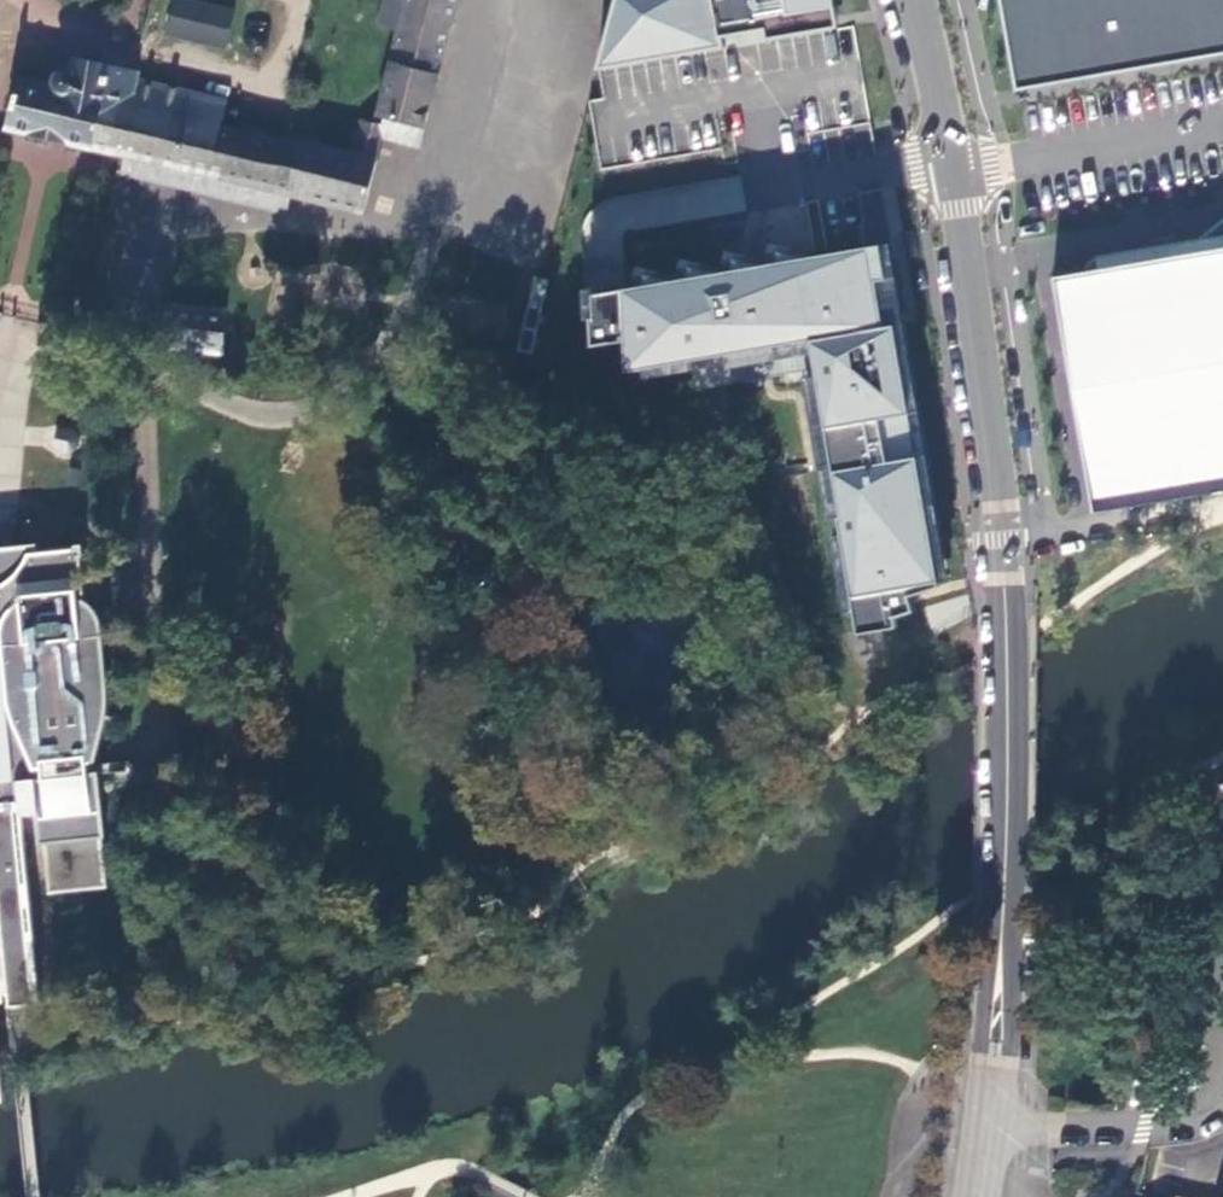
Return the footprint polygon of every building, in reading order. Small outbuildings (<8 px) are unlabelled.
[(229,45),(233,3),(204,0),(169,0),(165,38),(229,45)] [(404,0),(386,0),(379,27),(397,31),(378,118),(384,120),(383,127),(362,122),(353,156),(223,127),(228,104),(219,101),(210,139),(202,173),(207,176),(207,177),(363,215),(382,139),(421,147),(458,0),(404,0)] [(725,31),(844,14),(841,0),(720,0),(725,31)] [(1222,45),(1222,13),(1221,0),(998,0),(1013,82),(1222,45)] [(374,85),(386,33),(365,28),(352,80),(374,85)] [(8,129),(124,157),(128,158),(129,153),(98,144),(111,99),(169,113),(174,91),(138,81),(140,72),(76,58),(72,74),(68,73),(62,74),(57,78),(55,86),(21,79),(8,129)] [(128,158),(207,177),(207,176),(202,173),(210,139),(219,101),(191,94),(174,91),(169,113),(111,99),(98,144),(129,153),(128,158)] [(1199,237),(1091,258),(1085,275),(1053,278),(1092,516),(1106,505),(1222,484),(1222,218),(1199,237)] [(887,239),(599,285),(599,339),(630,332),(630,369),(813,340),(856,631),(951,588),(887,239)] [(158,306),(156,345),(155,349),(224,355),(226,313),(158,306)] [(101,630),(99,621),(95,613),(90,606),(84,599),(81,556),(82,557),(82,549),(74,550),(74,547),(50,549),(49,552),(39,553),(38,545),(0,548),(0,817),(14,815),(16,824),(22,824),(21,815),(35,815),(38,842),(41,842),(47,894),(108,889),(102,837),(97,774),(80,775),(78,757),(97,755),(104,717),(106,679),(101,630)] [(2,979),(4,996),(39,993),(22,824),(16,824),(14,815),(0,817),(0,962),(2,979)]
